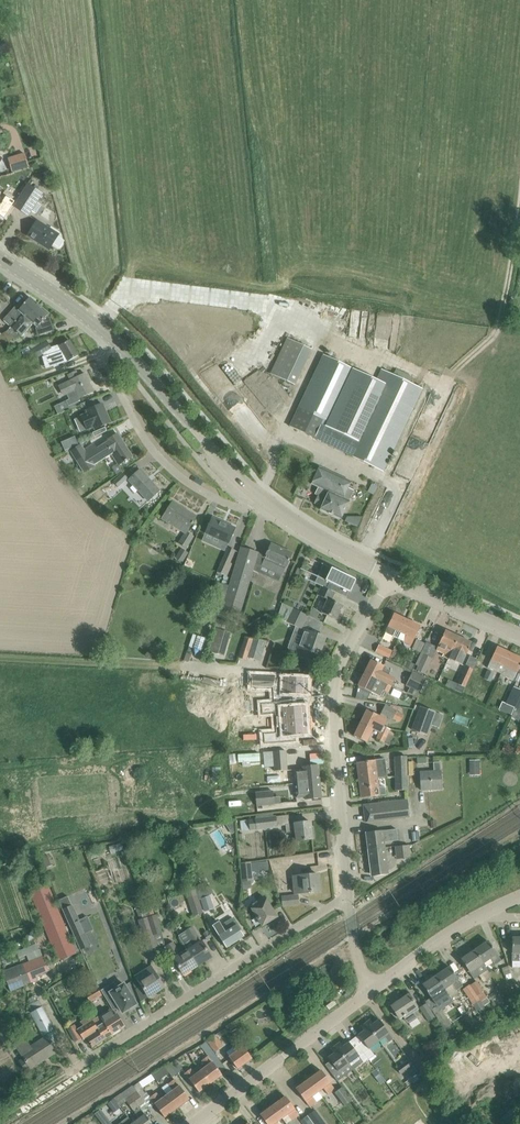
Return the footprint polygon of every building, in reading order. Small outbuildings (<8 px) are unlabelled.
[(28,167),(24,153),(8,158),(12,172),(28,167)] [(26,214),(28,215),(42,194),(37,190),(39,187),(35,185),(33,188),(28,185),(14,206),(26,214)] [(7,196),(0,207),(8,212),(12,207),(15,201),(16,201),(7,196)] [(60,232),(51,227),(49,229),(37,221),(27,235),(49,250),(53,244),(58,247),(60,247),(63,242),(63,240),(58,237),(59,235),(58,234),(60,232)] [(11,327),(8,330),(11,336),(14,333),(15,334),(39,306),(30,297),(18,310),(15,307),(3,320),(11,327)] [(4,343),(12,338),(13,340),(21,335),(22,336),(33,323),(37,327),(35,329),(38,336),(54,331),(51,321),(46,317),(49,314),(39,306),(15,334),(14,333),(11,336),(8,330),(7,331),(8,331),(2,334),(1,333),(0,334),(0,344),(4,343)] [(353,319),(363,318),(362,310),(353,311),(353,319)] [(295,385),(312,349),(286,337),(269,373),(295,385)] [(58,364),(62,363),(62,364),(68,361),(69,361),(78,355),(70,340),(60,346),(54,350),(55,352),(44,356),(42,357),(45,368),(53,366),(53,368),(59,366),(58,364)] [(32,350),(34,354),(35,354),(37,358),(52,349),(47,341),(32,350)] [(28,347),(21,350),(24,358),(31,355),(28,347)] [(377,379),(324,354),(289,427),(383,471),(413,408),(423,389),(381,369),(377,379)] [(80,400),(79,398),(93,391),(85,373),(79,376),(76,371),(68,375),(69,378),(70,380),(58,385),(63,396),(67,394),(69,399),(66,401),(68,406),(80,400)] [(80,415),(87,430),(93,427),(95,429),(110,422),(102,404),(96,406),(93,399),(84,403),(87,410),(85,410),(86,413),(80,415)] [(71,451),(84,472),(95,466),(94,464),(111,453),(118,465),(125,461),(126,462),(127,461),(126,460),(132,457),(117,434),(108,440),(109,442),(97,450),(93,444),(83,450),(80,445),(71,451)] [(65,449),(76,444),(73,437),(62,442),(65,449)] [(320,510),(341,519),(354,490),(348,487),(351,482),(319,467),(311,484),(318,487),(315,494),(318,495),(314,503),(322,507),(320,510)] [(140,470),(128,480),(148,501),(159,490),(140,470)] [(110,486),(114,490),(127,477),(123,473),(110,486)] [(178,543),(186,548),(194,536),(187,531),(196,516),(172,501),(161,519),(184,533),(178,543)] [(210,520),(203,537),(227,547),(234,531),(210,520)] [(266,555),(241,548),(222,609),(239,614),(253,570),(264,576),(267,568),(282,575),(283,573),(285,567),(286,567),(292,553),(271,544),(266,555)] [(183,562),(188,552),(181,548),(176,557),(183,562)] [(224,585),(236,552),(229,548),(224,561),(218,559),(210,579),(224,585)] [(355,579),(306,556),(306,557),(323,565),(315,582),(322,585),(335,592),(346,598),(355,579)] [(335,592),(322,585),(317,595),(327,600),(321,613),(336,620),(342,606),(331,600),(335,592)] [(308,615),(293,608),(286,622),(295,626),(293,631),(302,634),(297,647),(303,649),(300,658),(311,662),(314,653),(319,655),(325,637),(301,629),(308,615)] [(308,616),(315,619),(318,613),(311,609),(308,616)] [(396,630),(401,632),(407,620),(394,614),(385,632),(393,636),(396,630)] [(420,626),(407,620),(401,632),(398,639),(411,645),(420,626)] [(448,659),(452,649),(458,637),(445,630),(436,649),(443,653),(442,656),(448,659)] [(206,650),(224,655),(229,638),(212,633),(206,650)] [(238,657),(246,660),(247,657),(260,661),(267,641),(262,640),(244,637),(238,657)] [(452,649),(448,659),(461,665),(471,643),(458,637),(452,649)] [(412,649),(421,653),(425,644),(416,640),(412,649)] [(375,651),(389,658),(392,651),(379,645),(375,651)] [(487,667),(501,673),(510,653),(497,647),(487,667)] [(501,673),(500,675),(513,681),(519,667),(519,658),(510,653),(501,673)] [(416,670),(425,673),(432,658),(423,654),(416,670)] [(365,673),(384,682),(391,686),(394,679),(381,672),(384,666),(371,659),(365,673)] [(414,664),(408,661),(405,667),(412,670),(414,664)] [(457,684),(454,690),(463,694),(465,688),(473,670),(465,666),(457,684)] [(484,678),(490,681),(494,673),(488,670),(484,678)] [(406,686),(420,692),(427,678),(412,672),(406,686)] [(365,673),(358,686),(371,692),(380,697),(383,690),(381,689),(384,682),(365,673)] [(300,692),(312,692),(312,678),(290,678),(290,679),(281,679),(280,675),(230,675),(230,686),(282,685),(282,698),(300,698),(300,692)] [(391,686),(384,682),(381,689),(383,690),(387,693),(391,686)] [(519,696),(519,690),(514,687),(506,704),(508,704),(515,708),(519,696)] [(275,720),(308,719),(308,706),(295,706),(295,699),(265,699),(265,708),(275,708),(275,720)] [(511,717),(515,708),(508,704),(506,704),(502,702),(498,711),(511,717)] [(381,713),(398,721),(401,715),(396,712),(397,710),(385,704),(381,713)] [(410,730),(427,736),(435,712),(419,706),(410,730)] [(373,728),(380,732),(380,733),(387,736),(389,730),(390,729),(384,726),(387,719),(367,710),(360,723),(373,730),(373,728)] [(308,731),(308,719),(275,720),(276,731),(265,731),(265,740),(296,739),(296,732),(308,731)] [(366,742),(373,730),(360,723),(354,736),(366,742)] [(387,736),(380,733),(376,739),(383,743),(384,742),(389,745),(395,733),(389,730),(387,736)] [(377,752),(379,747),(369,743),(366,749),(377,752)] [(514,749),(514,748),(505,744),(500,752),(509,757),(510,757),(514,749)] [(286,750),(273,751),(274,768),(275,771),(285,770),(287,770),(286,750)] [(357,762),(359,780),(378,778),(388,776),(385,759),(382,759),(357,762)] [(469,771),(480,771),(480,760),(469,760),(469,771)] [(433,762),(434,771),(420,772),(421,790),(442,789),(441,771),(440,762),(433,762)] [(287,770),(285,770),(286,785),(288,784),(294,784),(320,781),(318,765),(302,767),(302,769),(287,770)] [(407,776),(406,765),(395,766),(396,776),(407,776)] [(407,776),(396,776),(396,791),(407,791),(407,776)] [(378,778),(359,780),(361,798),(386,795),(385,788),(380,787),(378,778)] [(320,781),(294,784),(296,797),(305,796),(305,799),(321,798),(320,781)] [(273,791),(255,792),(256,804),(256,806),(275,804),(273,791)] [(409,817),(407,800),(363,805),(365,822),(409,817)] [(256,818),(248,819),(249,829),(276,826),(275,817),(275,815),(273,815),(273,814),(255,816),(256,818)] [(294,823),(290,824),(285,824),(286,832),(295,831),(296,841),(312,839),(310,821),(294,823)] [(366,833),(368,849),(385,847),(384,842),(397,840),(396,829),(366,833)] [(403,830),(405,845),(409,845),(413,845),(411,829),(403,830)] [(385,847),(368,849),(371,873),(388,871),(385,847)] [(241,863),(243,881),(253,880),(252,862),(241,863)] [(293,877),(295,893),(319,891),(318,874),(293,877)] [(187,882),(190,891),(195,889),(192,880),(187,882)] [(48,884),(30,891),(58,961),(76,954),(73,945),(48,884)] [(195,889),(190,891),(186,892),(194,915),(203,912),(197,895),(195,889)] [(282,897),(283,905),(298,904),(297,895),(282,897)] [(208,896),(199,899),(203,912),(214,908),(209,896),(208,896)] [(250,905),(262,925),(276,917),(264,897),(250,905)] [(80,950),(91,945),(72,904),(62,909),(80,950)] [(136,909),(139,919),(147,917),(145,910),(143,907),(136,909)] [(147,917),(148,917),(154,915),(152,908),(145,910),(147,917)] [(156,914),(154,915),(148,917),(158,947),(166,945),(156,914)] [(147,917),(139,919),(138,920),(150,960),(161,957),(158,947),(148,917),(147,917)] [(236,936),(241,933),(242,933),(236,924),(232,917),(225,922),(220,925),(219,922),(212,925),(213,926),(220,938),(226,948),(238,940),(236,936)] [(194,945),(187,949),(197,966),(211,957),(193,927),(185,932),(194,945)] [(512,938),(512,961),(519,961),(519,953),(519,938),(512,938)] [(488,941),(474,950),(482,963),(490,958),(495,965),(501,961),(496,954),(488,941)] [(183,975),(197,966),(187,949),(180,954),(173,942),(166,947),(183,975)] [(482,963),(474,950),(461,959),(474,979),(487,970),(482,963)] [(42,956),(22,964),(30,983),(36,980),(35,977),(48,971),(42,956)] [(3,972),(10,991),(30,983),(22,964),(3,972)] [(77,969),(88,991),(95,988),(84,966),(77,969)] [(508,966),(502,968),(506,980),(513,977),(509,966),(508,966)] [(135,976),(143,988),(149,997),(164,987),(150,967),(135,976)] [(450,967),(436,976),(453,1001),(451,998),(458,993),(456,990),(462,986),(458,980),(458,979),(450,967)] [(453,1001),(436,976),(422,985),(431,998),(431,997),(437,1006),(432,1009),(448,1034),(455,1030),(451,1024),(442,1009),(453,1001)] [(471,985),(484,1006),(490,1002),(477,981),(471,985)] [(115,1001),(122,1013),(130,1008),(131,1010),(136,1006),(135,1005),(136,1004),(124,984),(117,988),(114,982),(101,990),(110,1005),(115,1001)] [(484,1007),(470,984),(463,989),(478,1011),(484,1007)] [(85,994),(90,1002),(102,995),(97,987),(85,994)] [(417,1016),(414,1012),(418,1009),(409,994),(391,1006),(399,1018),(403,1016),(407,1022),(410,1023),(416,1018),(417,1016)] [(29,1005),(33,1012),(31,1013),(43,1035),(54,1029),(38,1000),(29,1005)] [(420,1008),(429,1021),(435,1017),(426,1003),(420,1008)] [(125,1026),(117,1014),(115,1016),(110,1009),(99,1016),(104,1023),(104,1022),(112,1035),(125,1026)] [(462,1015),(471,1028),(475,1026),(466,1013),(462,1015)] [(92,1047),(112,1035),(104,1022),(104,1023),(99,1016),(93,1020),(90,1015),(81,1021),(83,1025),(78,1029),(74,1024),(67,1029),(69,1033),(75,1042),(82,1038),(83,1040),(86,1038),(92,1047)] [(371,1021),(366,1024),(379,1041),(385,1037),(388,1042),(393,1038),(379,1019),(373,1024),(371,1021)] [(354,1040),(358,1045),(369,1059),(374,1055),(369,1049),(379,1041),(366,1024),(362,1027),(364,1030),(358,1035),(359,1036),(354,1040)] [(463,1034),(460,1029),(455,1032),(458,1038),(463,1034)] [(206,1040),(215,1052),(223,1046),(214,1034),(206,1040)] [(19,1061),(26,1071),(57,1051),(47,1036),(31,1047),(25,1037),(14,1044),(23,1058),(19,1061)] [(238,1040),(236,1038),(230,1042),(232,1044),(237,1051),(229,1057),(238,1069),(252,1058),(243,1046),(238,1040)] [(364,1063),(369,1059),(358,1045),(354,1040),(350,1043),(349,1042),(343,1046),(340,1044),(336,1047),(349,1064),(353,1069),(363,1062),(364,1063)] [(205,1053),(211,1048),(206,1042),(200,1046),(205,1053)] [(349,1064),(336,1047),(332,1050),(334,1053),(328,1057),(330,1061),(325,1065),(337,1081),(353,1069),(349,1064)] [(207,1066),(201,1070),(210,1083),(222,1075),(212,1062),(207,1056),(202,1060),(207,1066)] [(383,1061),(379,1056),(371,1062),(375,1067),(383,1061)] [(169,1063),(177,1073),(182,1069),(175,1059),(169,1063)] [(397,1068),(401,1074),(413,1065),(409,1059),(397,1068)] [(210,1083),(201,1070),(195,1075),(190,1069),(185,1073),(189,1079),(199,1092),(210,1083)] [(321,1070),(309,1079),(318,1092),(323,1088),(327,1094),(334,1089),(330,1083),(321,1070)] [(372,1073),(378,1081),(382,1078),(376,1070),(372,1073)] [(158,1072),(152,1075),(155,1080),(156,1082),(162,1078),(158,1072)] [(173,1090),(167,1095),(177,1108),(189,1099),(179,1086),(174,1079),(168,1083),(173,1090)] [(318,1092),(309,1079),(296,1089),(305,1101),(310,1107),(316,1102),(312,1096),(318,1092)] [(138,1082),(133,1086),(141,1097),(146,1093),(138,1082)] [(141,1097),(133,1086),(132,1085),(114,1099),(119,1106),(126,1101),(133,1110),(144,1101),(141,1097)] [(335,1092),(345,1106),(352,1101),(342,1087),(335,1092)] [(177,1108),(167,1095),(161,1099),(156,1093),(150,1097),(155,1104),(165,1117),(177,1108)] [(285,1096),(273,1105),(282,1118),(286,1123),(298,1115),(294,1109),(285,1096)] [(107,1103),(112,1108),(117,1104),(113,1099),(107,1103)] [(273,1105),(260,1115),(267,1123),(278,1123),(276,1122),(282,1118),(273,1105)] [(132,1123),(133,1123),(153,1123),(145,1114),(140,1108),(134,1112),(139,1118),(132,1123)] [(102,1123),(112,1123),(100,1109),(94,1114),(102,1123)] [(308,1115),(314,1123),(326,1123),(315,1109),(308,1115)] [(303,1123),(314,1123),(308,1115),(301,1120),(303,1123)]
